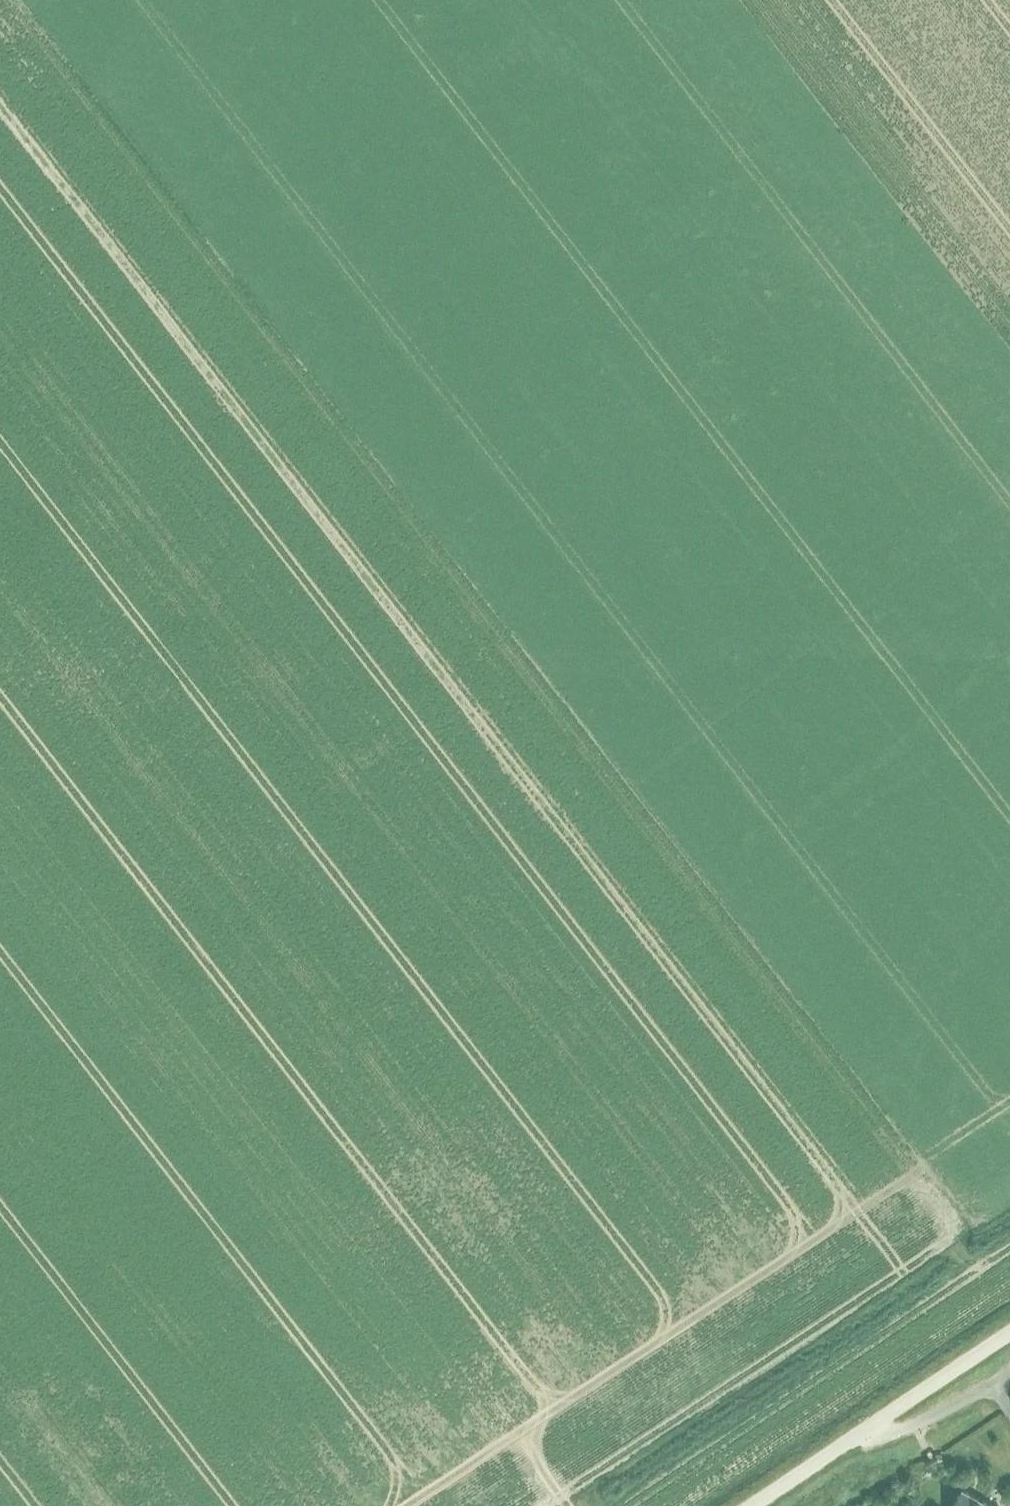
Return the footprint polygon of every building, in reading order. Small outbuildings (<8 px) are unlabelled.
[(963,1489),(953,1505),(994,1505),(963,1489)]
